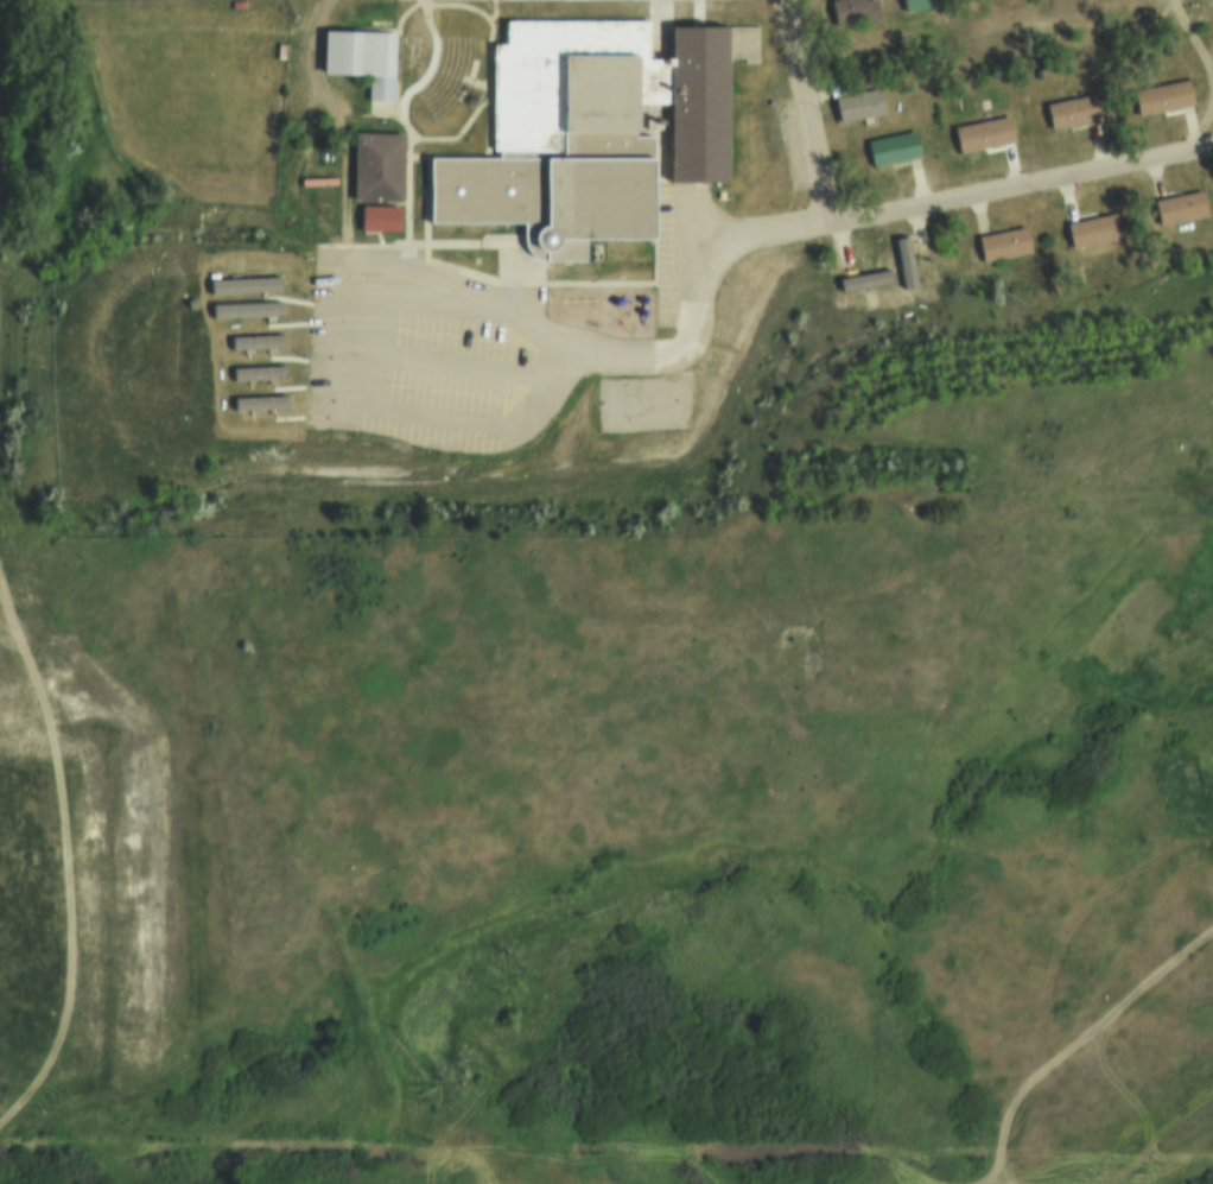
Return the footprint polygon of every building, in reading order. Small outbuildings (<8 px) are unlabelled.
[(832,20),(828,0),(875,0),(878,15),(868,18),(866,13),(832,20)] [(903,8),(901,0),(940,0),(940,1),(903,8)] [(502,18),(647,18),(647,56),(668,56),(668,21),(756,21),(756,52),(723,52),(723,182),(668,182),(668,102),(633,102),(633,134),(647,134),(647,262),(542,262),(535,260),(528,257),(523,249),(520,242),(520,223),(425,223),(425,158),(493,158),(493,44),(502,44),(502,18)] [(319,29),(390,29),(390,99),(366,99),(366,75),(319,75),(319,29)] [(275,39),(285,39),(284,55),(274,55),(275,39)] [(1129,88),(1186,76),(1190,100),(1133,112),(1129,88)] [(830,93),(877,83),(883,108),(836,118),(830,93)] [(1043,100),(1093,89),(1098,114),(1049,125),(1043,100)] [(951,122),(1006,110),(1012,134),(955,146),(951,122)] [(865,135),(914,125),(919,148),(870,158),(865,135)] [(400,132),(400,198),(350,198),(350,132),(400,132)] [(1152,196),(1199,185),(1204,210),(1157,221),(1152,196)] [(396,203),(396,230),(357,230),(357,203),(396,203)] [(1063,219),(1114,208),(1119,233),(1069,243),(1063,219)] [(977,230),(1024,221),(1030,246),(983,257),(977,230)] [(893,236),(904,234),(914,280),(902,283),(893,236)] [(870,240),(855,243),(865,313),(880,311),(870,240)] [(884,265),(887,279),(842,289),(838,274),(884,265)] [(207,277),(275,274),(275,290),(207,291),(207,277)] [(208,299),(275,297),(277,314),(208,315),(208,299)] [(229,331),(279,329),(280,346),(229,348),(229,331)] [(230,361),(280,359),(280,374),(230,376),(230,361)] [(231,390),(281,388),(281,404),(231,405),(231,390)]
